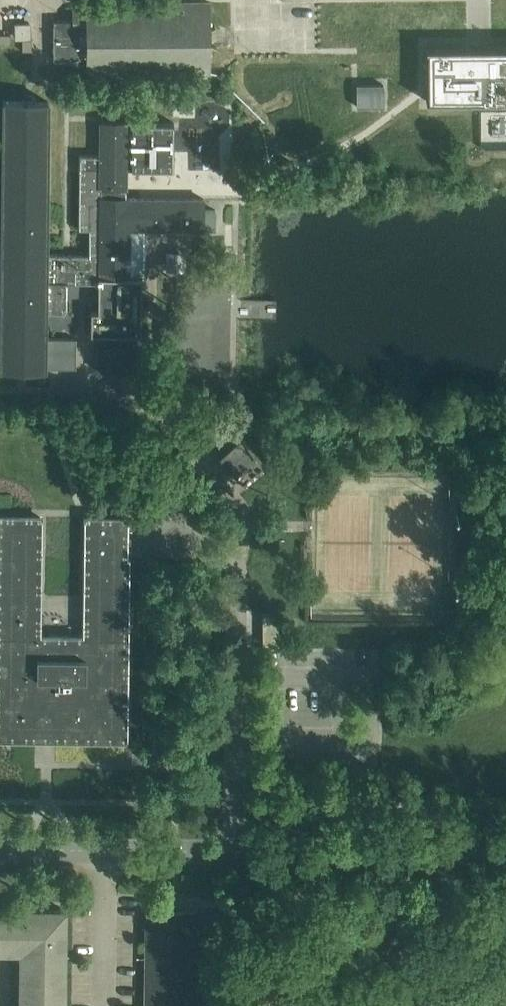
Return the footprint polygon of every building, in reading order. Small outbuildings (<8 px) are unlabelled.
[(86,73),(199,72),(210,72),(210,2),(86,3),(86,19),(53,19),(54,58),(86,57),(86,73)] [(16,36),(17,36),(30,36),(29,22),(15,22),(16,36)] [(426,46),(426,48),(427,48),(428,98),(426,98),(426,100),(505,100),(505,46),(426,46)] [(383,106),(382,83),(357,84),(357,106),(383,106)] [(1,318),(0,367),(18,367),(19,367),(29,367),(45,367),(50,367),(55,367),(64,367),(65,367),(76,367),(76,338),(64,338),(55,337),(45,337),(45,328),(46,311),(62,311),(67,311),(67,306),(67,282),(75,282),(98,282),(98,310),(91,310),(91,317),(91,322),(91,333),(98,333),(97,369),(141,370),(141,352),(142,294),(142,277),(142,276),(130,276),(130,228),(146,228),(150,228),(177,228),(179,229),(187,229),(188,229),(193,229),(203,229),(205,229),(215,229),(216,212),(216,211),(210,211),(206,211),(203,211),(203,201),(204,198),(203,198),(196,198),(131,197),(126,197),(127,187),(127,168),(128,168),(174,169),(174,151),(174,130),(174,122),(173,122),(142,121),(127,121),(100,121),(100,153),(79,153),(79,166),(79,172),(79,173),(78,229),(89,229),(89,253),(70,253),(64,253),(46,253),(47,220),(47,166),(48,100),(32,100),(24,100),(3,100),(1,255),(1,267),(1,282),(1,293),(1,318)] [(191,278),(216,278),(216,253),(191,253),(191,278)] [(219,459),(227,468),(248,449),(239,440),(219,459)] [(173,456),(190,474),(198,467),(181,449),(173,456)] [(227,468),(235,477),(256,458),(248,449),(227,468)] [(466,504),(466,492),(458,492),(458,505),(466,504)] [(128,558),(128,517),(86,517),(85,636),(38,636),(40,516),(0,515),(0,737),(37,738),(37,732),(41,732),(41,727),(55,727),(80,734),(80,738),(125,738),(128,558)] [(267,546),(279,546),(279,532),(267,532),(267,546)] [(262,613),(262,643),(278,643),(278,613),(262,613)] [(141,738),(132,738),(132,763),(141,763),(141,738)] [(64,909),(0,908),(0,949),(22,949),(21,1005),(63,1005),(64,909)] [(147,910),(146,1005),(196,1005),(197,910),(147,910)]
